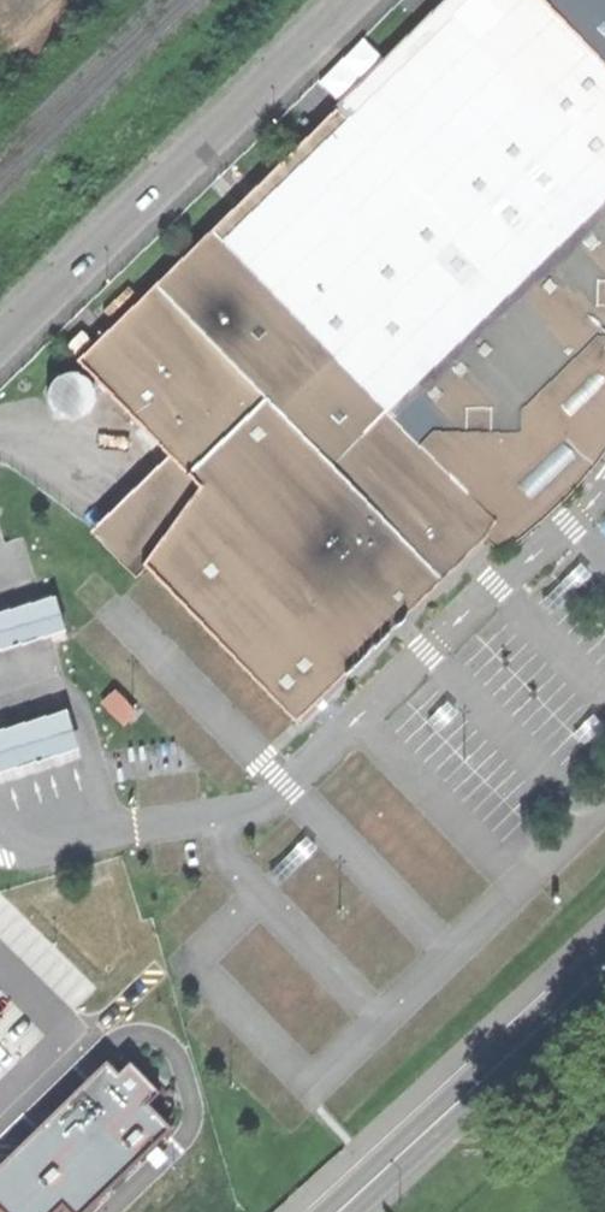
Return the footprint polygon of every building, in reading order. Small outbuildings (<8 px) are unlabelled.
[(540,0),(472,0),(351,117),(340,106),(76,361),(179,468),(209,499),(142,564),(145,568),(295,723),(378,643),(442,581),(486,538),(512,491),(501,480),(544,439),(560,436),(587,422),(604,405),(604,68),(540,0)] [(86,421),(94,416),(98,409),(100,400),(98,392),(93,384),(85,379),(77,378),(67,381),(62,385),(56,393),(55,401),(57,410),(62,417),(69,421),(78,423),(86,421)] [(587,422),(560,436),(544,439),(501,480),(512,491),(486,538),(498,552),(541,519),(590,471),(604,450),(604,405),(587,422)] [(134,579),(145,568),(142,564),(209,499),(179,468),(106,538),(100,544),(134,579)] [(0,611),(0,646),(68,626),(58,594),(0,611)] [(71,709),(0,729),(0,763),(2,769),(82,746),(71,709)] [(106,1059),(0,1162),(0,1211),(59,1211),(62,1209),(65,1211),(85,1211),(171,1129),(147,1104),(159,1092),(129,1061),(118,1072),(106,1059)]
